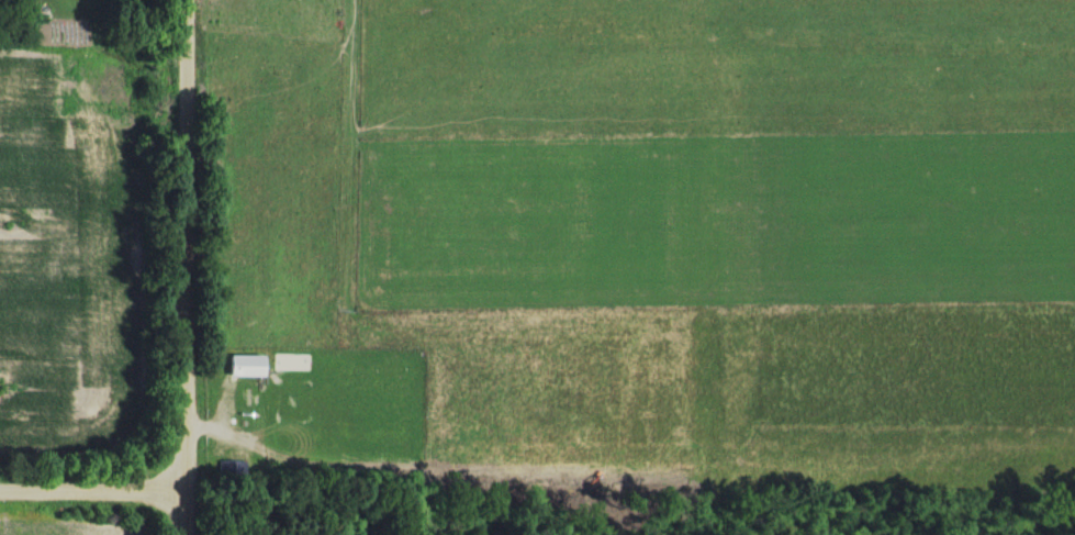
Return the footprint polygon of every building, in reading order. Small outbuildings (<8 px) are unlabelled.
[(217,376),(251,376),(251,355),(217,355),(217,376)] [(239,473),(239,464),(214,464),(214,473),(239,473)]
